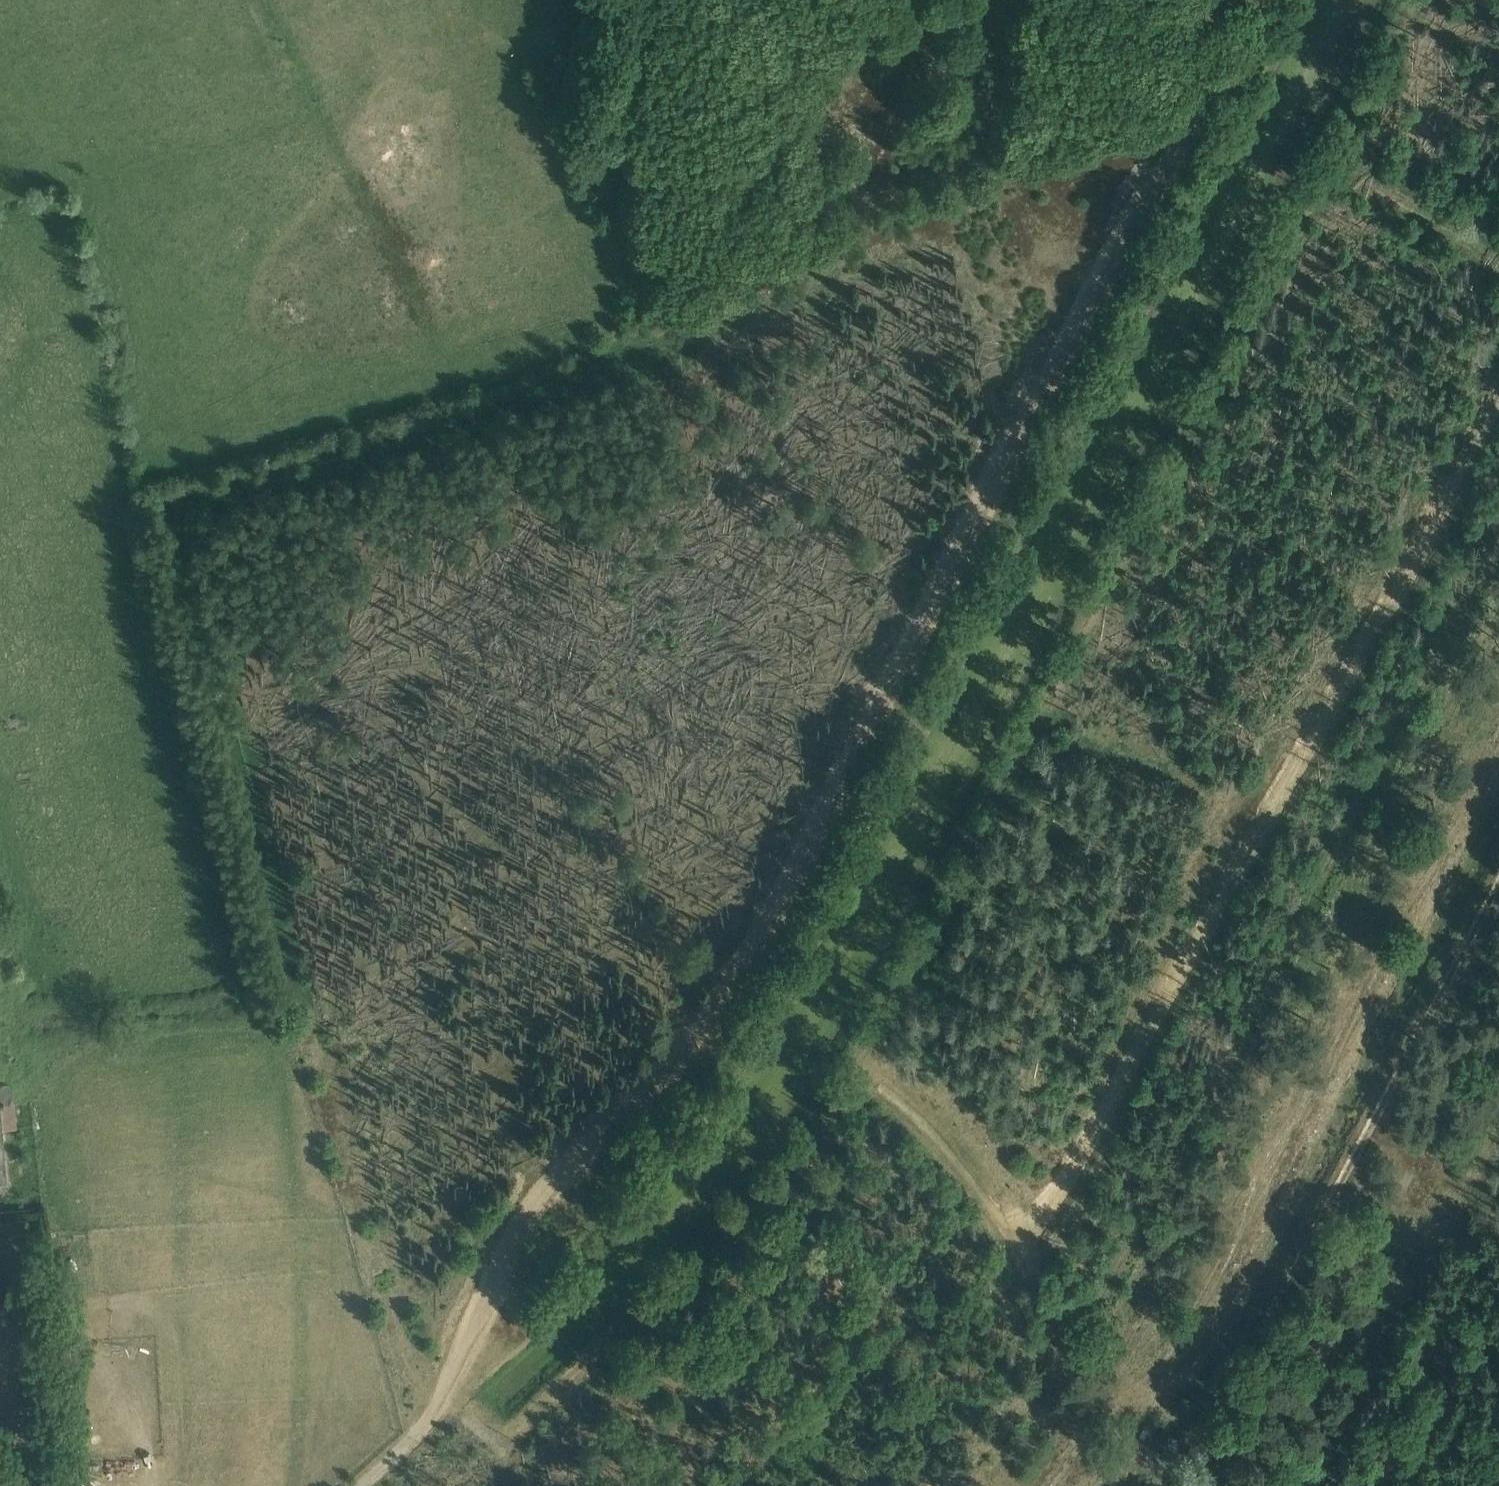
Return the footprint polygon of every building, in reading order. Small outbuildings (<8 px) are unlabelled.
[(0,1102),(10,1102),(9,1084),(0,1084),(0,1183),(6,1182),(0,1102)] [(1405,1171),(1397,1185),(1407,1191),(1416,1177),(1405,1171)] [(3,1196),(4,1206),(12,1206),(11,1195),(3,1196)]
